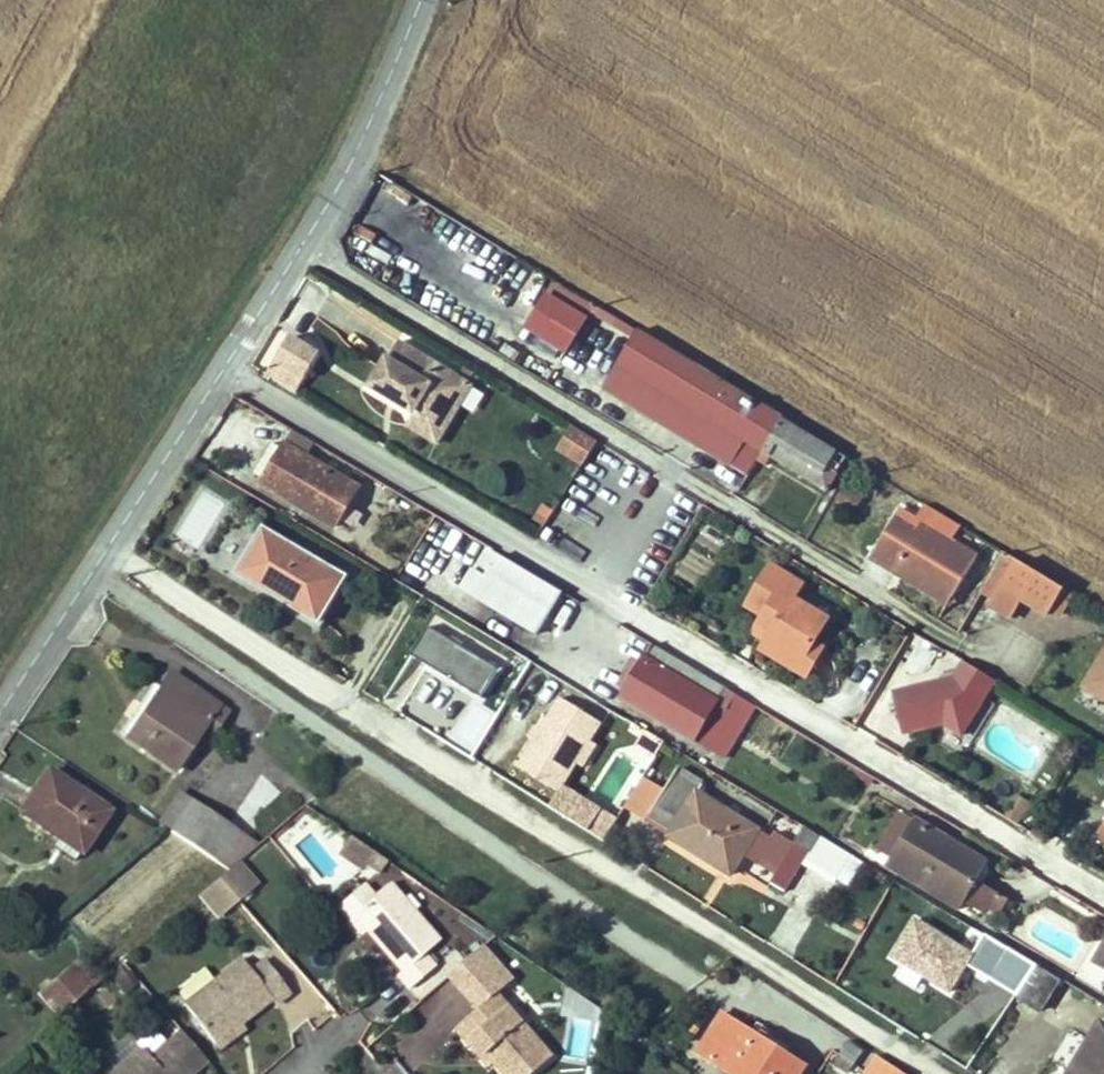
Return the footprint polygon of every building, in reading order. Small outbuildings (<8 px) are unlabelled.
[(571,352),(592,313),(547,289),(525,328),(571,352)] [(295,394),(324,351),(294,330),(265,374),(295,394)] [(749,476),(783,420),(639,332),(605,388),(749,476)] [(400,342),(373,387),(407,408),(433,423),(460,378),(400,342)] [(473,386),(460,378),(433,423),(407,408),(400,419),(439,442),(473,386)] [(764,453),(826,492),(836,477),(826,471),(833,459),(837,453),(783,420),(764,453)] [(570,456),(585,432),(575,427),(560,450),(570,456)] [(316,443),(295,430),(283,451),(271,444),(253,474),(264,480),(262,485),(332,528),(357,489),(307,459),(316,443)] [(584,465),(599,441),(585,432),(570,456),(584,465)] [(826,471),(836,477),(844,465),(833,459),(826,471)] [(979,556),(987,544),(927,508),(918,521),(979,556)] [(883,542),(959,588),(979,556),(918,521),(903,511),(883,542)] [(274,581),(267,592),(317,623),(344,579),(263,529),(241,565),(263,579),(266,576),(274,581)] [(951,600),(959,588),(883,542),(873,559),(897,575),(902,568),(951,600)] [(498,556),(500,553),(489,546),(472,571),(469,569),(459,585),(535,633),(560,594),(498,556)] [(994,603),(1019,563),(1005,555),(981,594),(994,603)] [(1053,609),(1064,590),(1019,563),(994,603),(992,607),(1011,619),(1024,601),(1049,615),(1053,609)] [(263,579),(241,565),(236,573),(267,592),(274,581),(266,576),(263,579)] [(766,642),(801,665),(814,644),(828,622),(792,601),(802,586),(771,566),(747,606),(765,618),(759,626),(771,634),(766,642)] [(897,575),(948,605),(951,600),(902,568),(897,575)] [(1063,615),(1074,597),(1064,590),(1053,609),(1063,615)] [(412,654),(482,697),(501,667),(431,624),(412,654)] [(771,634),(759,626),(754,635),(766,642),(771,634)] [(814,644),(801,665),(766,642),(760,652),(805,680),(824,650),(814,644)] [(756,707),(654,647),(624,697),(715,753),(737,717),(747,723),(756,707)] [(1084,688),(1103,700),(1103,656),(1084,688)] [(980,715),(1000,683),(961,660),(941,692),(980,715)] [(217,707),(170,676),(159,690),(127,740),(173,771),(217,707)] [(127,740),(159,690),(154,686),(120,735),(127,740)] [(603,727),(562,701),(519,769),(560,795),(578,766),(575,764),(588,744),(591,745),(603,727)] [(659,755),(666,743),(645,731),(638,743),(659,755)] [(596,749),(588,744),(575,764),(584,769),(596,749)] [(671,836),(670,838),(722,871),(734,850),(742,856),(743,854),(757,862),(762,856),(772,839),(698,794),(704,786),(678,771),(647,820),(671,836)] [(82,847),(80,852),(83,853),(108,814),(49,774),(22,814),(59,839),(63,835),(82,847)] [(608,839),(619,811),(564,788),(552,816),(608,839)] [(228,872),(233,868),(240,862),(257,847),(190,803),(169,833),(228,872)] [(879,851),(893,860),(917,821),(903,813),(879,851)] [(976,882),(994,893),(1005,874),(917,821),(893,860),(964,903),(976,882)] [(762,856),(781,868),(796,844),(777,831),(772,839),(762,856)] [(796,844),(781,868),(771,884),(784,893),(816,841),(803,832),(796,844)] [(52,849),(72,862),(80,852),(82,847),(63,835),(59,839),(52,849)] [(806,864),(847,885),(861,857),(820,836),(806,864)] [(347,838),(339,856),(375,871),(382,854),(347,838)] [(734,850),(722,871),(729,876),(742,856),(734,850)] [(964,903),(893,860),(888,868),(958,911),(964,903)] [(260,885),(240,862),(233,868),(253,891),(260,885)] [(233,868),(228,872),(218,880),(239,903),(253,891),(233,868)] [(239,903),(218,880),(207,890),(227,913),(239,903)] [(976,882),(964,903),(981,913),(994,893),(976,882)] [(359,909),(375,895),(364,883),(338,905),(362,933),(367,929),(357,917),(359,909)] [(357,917),(367,929),(402,970),(398,974),(410,986),(434,964),(424,954),(439,939),(390,883),(375,895),(359,909),(357,917)] [(227,913),(207,890),(200,897),(219,919),(227,913)] [(970,967),(1017,997),(1037,967),(989,938),(970,967)] [(1094,963),(1103,970),(1103,946),(1094,963)] [(496,1060),(508,1073),(531,1073),(551,1056),(495,993),(503,985),(475,952),(448,976),(477,1009),(479,1007),(491,1020),(475,1035),(496,1060)] [(91,990),(103,979),(83,958),(71,969),(91,990)] [(217,1045),(244,1024),(274,1000),(277,1005),(292,992),(267,961),(255,970),(245,959),(186,1006),(217,1045)] [(1041,1011),(1060,981),(1037,967),(1017,997),(1041,1011)] [(42,995),(61,1015),(91,990),(71,969),(42,995)] [(477,1009),(456,1028),(489,1066),(496,1060),(475,1035),(491,1020),(479,1007),(477,1009)] [(786,1054),(766,1041),(724,1014),(699,1051),(733,1073),(804,1073),(807,1068),(786,1054)] [(1069,1073),(1103,1073),(1103,1026),(1100,1023),(1069,1073)] [(221,1049),(247,1028),(244,1024),(217,1045),(221,1049)] [(181,1030),(167,1042),(194,1073),(195,1073),(208,1062),(181,1030)] [(766,1041),(786,1054),(790,1048),(770,1035),(766,1041)] [(167,1042),(149,1057),(140,1049),(112,1073),(194,1073),(167,1042)] [(876,1057),(865,1073),(902,1073),(876,1057)]
